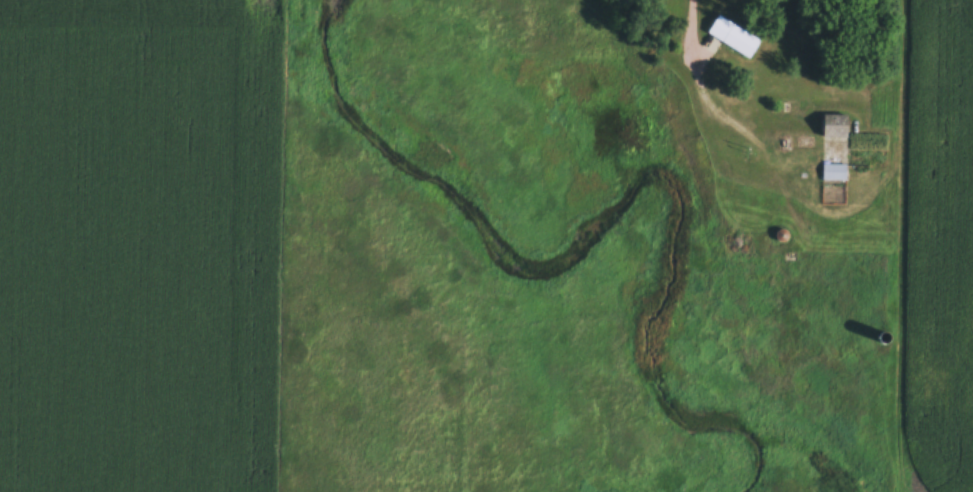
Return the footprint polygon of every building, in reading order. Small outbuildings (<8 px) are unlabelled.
[(708,33),(751,57),(761,38),(718,15),(708,33)] [(848,136),(848,113),(823,113),(823,136),(848,136)] [(828,143),(829,128),(853,129),(852,144),(828,143)] [(828,166),(850,167),(850,186),(827,185),(828,166)]
